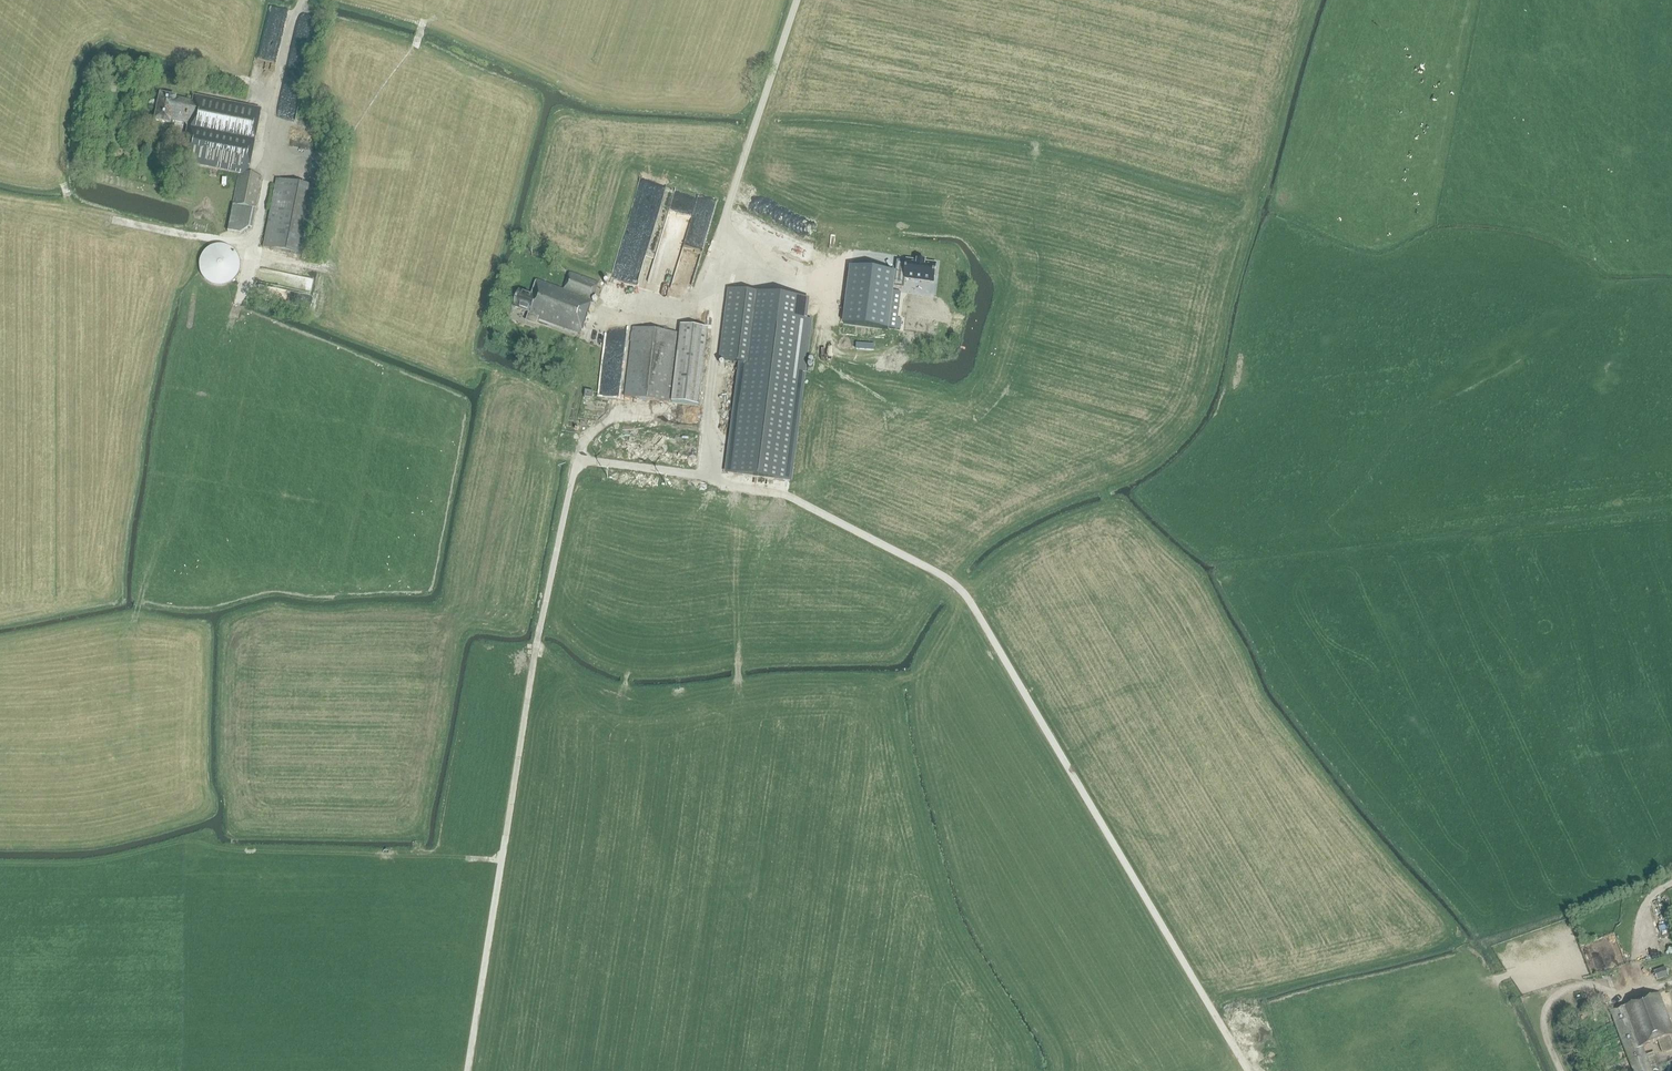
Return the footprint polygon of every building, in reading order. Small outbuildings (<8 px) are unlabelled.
[(272,81),(289,13),(271,8),(254,77),(272,81)] [(304,14),(302,34),(316,35),(318,16),(304,14)] [(110,77),(108,84),(117,86),(119,79),(110,77)] [(255,210),(254,210),(261,177),(248,174),(261,112),(195,98),(194,102),(184,100),(159,95),(153,121),(170,124),(170,121),(188,124),(181,161),(239,174),(227,231),(239,234),(247,228),(251,229),(255,210)] [(321,187),(275,178),(262,247),(307,256),(321,187)] [(692,215),(673,286),(692,291),(711,220),(692,215)] [(238,271),(239,265),(238,260),(236,254),(232,250),(227,247),(222,245),(216,245),(210,247),(205,250),(202,254),(199,259),(198,265),(199,271),(202,276),(205,281),(210,284),(216,286),(222,286),(227,284),(232,281),(236,276),(238,271)] [(648,252),(637,284),(647,287),(658,255),(648,252)] [(933,283),(936,264),(906,260),(906,262),(896,261),(895,273),(851,267),(844,324),(888,329),(893,287),(903,288),(904,279),(933,283)] [(580,335),(598,282),(569,272),(563,290),(535,280),(530,296),(518,292),(514,306),(529,311),(526,320),(536,324),(537,321),(580,335)] [(302,276),(301,287),(314,289),(315,278),(302,276)] [(766,294),(727,289),(718,360),(757,365),(766,294)] [(923,289),(906,290),(906,293),(895,294),(896,314),(906,313),(907,322),(924,321),(923,289)] [(284,304),(311,304),(311,292),(284,291),(284,304)] [(708,328),(680,325),(671,402),(698,406),(708,328)] [(678,333),(632,327),(624,397),(669,403),(678,333)] [(603,365),(600,398),(617,400),(620,366),(603,365)] [(1665,967),(1653,971),(1656,980),(1668,976),(1665,967)] [(1656,1040),(1661,1052),(1671,1048),(1671,1044),(1669,1036),(1671,1034),(1671,1025),(1660,992),(1611,1010),(1633,1070),(1652,1070),(1643,1045),(1656,1040)]
